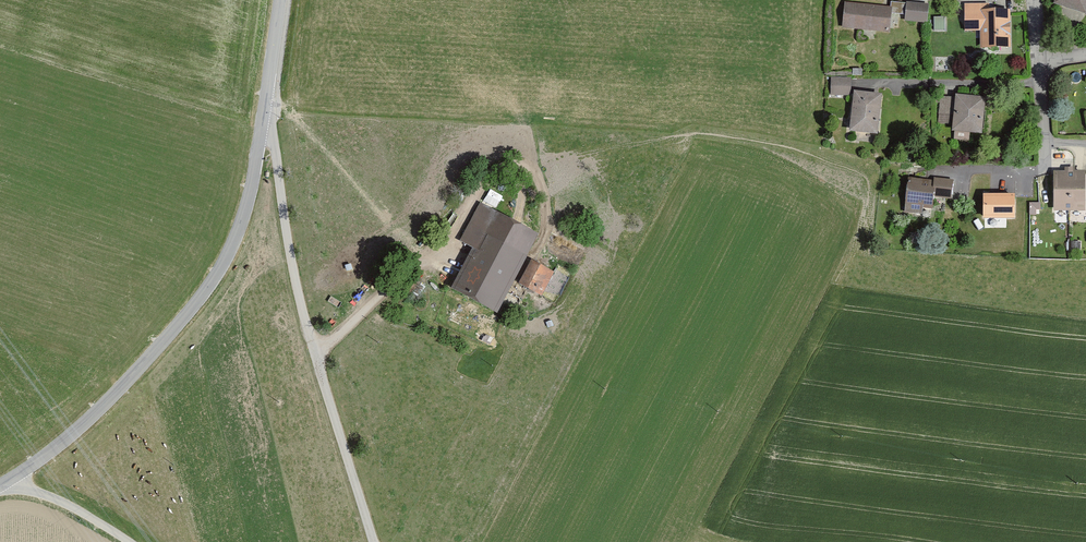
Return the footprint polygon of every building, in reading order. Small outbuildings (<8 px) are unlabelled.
[(890,4),(843,0),(841,26),(887,30),(890,4)] [(1051,8),(1084,18),(1085,12),(1085,0),(1053,0),(1051,8)] [(927,2),(905,1),(904,19),(926,21),(927,2)] [(989,2),(963,2),(963,28),(980,28),(981,46),(1010,46),(1010,8),(989,8),(989,2)] [(850,77),(830,76),(830,93),(849,94),(850,77)] [(878,92),(852,89),(848,128),(875,131),(878,92)] [(983,95),(953,93),(953,97),(951,121),(950,129),(980,131),(983,95)] [(951,121),(953,97),(940,96),(938,120),(951,121)] [(1063,170),(1053,170),(1053,208),(1082,208),(1082,169),(1073,169),(1073,165),(1063,165),(1063,170)] [(953,178),(908,173),(904,209),(921,211),(922,205),(931,206),(932,197),(951,199),(953,178)] [(1015,194),(983,194),(983,218),(1014,219),(1015,194)] [(469,249),(447,289),(493,314),(535,237),(478,205),(458,242),(469,249)] [(529,262),(516,285),(539,297),(551,274),(529,262)]
